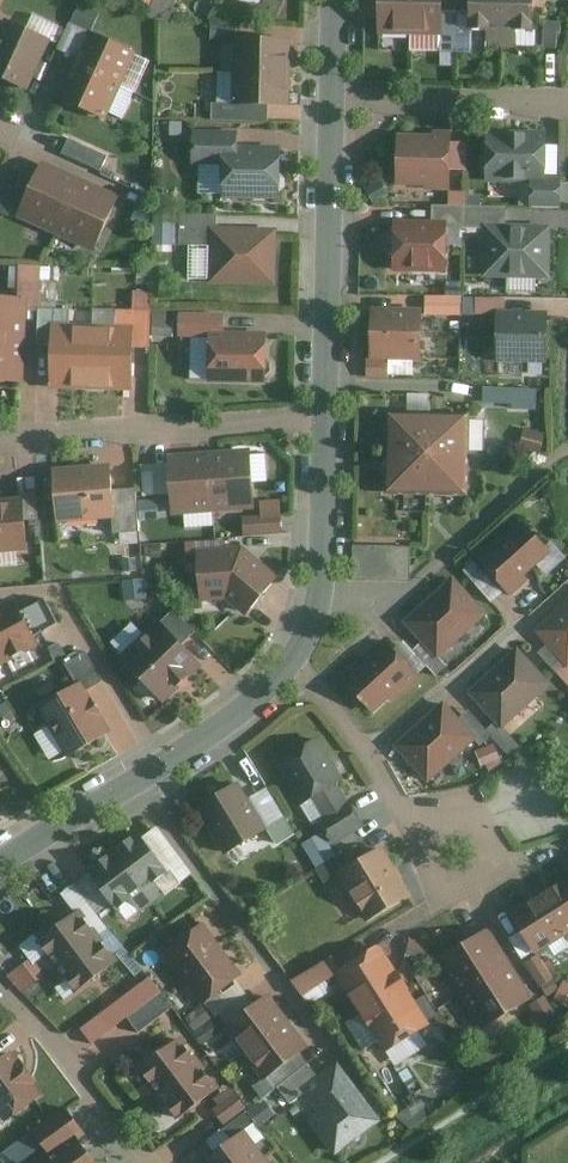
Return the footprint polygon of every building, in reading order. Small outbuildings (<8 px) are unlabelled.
[(9,0),(0,0),(0,19),(9,0)] [(265,3),(282,10),(287,0),(267,0),(265,3)] [(412,0),(378,0),(377,38),(411,39),(412,0)] [(411,39),(443,40),(444,0),(412,0),(411,39)] [(505,0),(474,0),(474,36),(488,36),(488,49),(504,49),(505,0)] [(504,49),(517,50),(517,37),(534,37),(534,0),(505,0),(504,49)] [(99,8),(83,1),(75,20),(91,27),(99,8)] [(237,23),(216,22),(216,38),(237,38),(237,23)] [(10,25),(0,49),(0,86),(24,97),(49,42),(10,25)] [(544,34),(544,50),(559,50),(559,36),(562,36),(562,25),(547,25),(547,30),(544,34)] [(93,27),(78,60),(126,82),(141,49),(93,27)] [(239,31),(239,66),(295,67),(296,32),(239,31)] [(457,42),(442,42),(443,55),(458,55),(457,42)] [(471,42),(457,42),(458,55),(471,55),(471,42)] [(110,117),(126,82),(78,60),(62,96),(110,117)] [(295,67),(239,66),(238,103),(273,104),(295,104),(295,67)] [(407,73),(394,73),(394,84),(407,84),(407,73)] [(273,118),(273,104),(238,103),(216,103),(216,117),(273,118)] [(189,118),(172,118),(172,137),(188,137),(189,118)] [(549,129),(489,127),(488,176),(532,177),(548,177),(548,172),(549,129)] [(227,162),(227,194),(287,196),(288,146),(242,145),(242,131),(197,131),(198,162),(227,162)] [(453,133),(399,132),(399,182),(453,182),(453,167),(453,140),(453,133)] [(113,152),(73,135),(65,153),(105,170),(113,152)] [(467,139),(453,140),(453,167),(467,168),(467,139)] [(61,231),(86,176),(49,159),(24,214),(61,231)] [(563,172),(548,172),(548,177),(532,177),(531,208),(562,208),(563,172)] [(86,176),(61,231),(97,248),(123,193),(86,176)] [(0,182),(0,208),(12,213),(23,186),(2,177),(0,182)] [(389,193),(381,178),(365,187),(373,201),(389,193)] [(156,209),(137,201),(130,216),(149,224),(156,209)] [(433,202),(433,217),(448,217),(448,226),(468,226),(467,203),(433,202)] [(508,203),(467,203),(468,226),(486,226),(508,226),(508,203)] [(214,223),(221,223),(221,211),(185,210),(185,242),(214,242),(214,223)] [(178,241),(177,217),(157,217),(157,242),(178,241)] [(433,217),(396,217),(396,270),(448,269),(448,226),(448,217),(433,217)] [(221,223),(214,223),(214,242),(213,281),(281,283),(283,225),(221,223)] [(553,226),(508,226),(486,226),(485,276),(552,277),(553,226)] [(21,307),(41,307),(42,264),(22,262),(21,297),(21,307)] [(137,290),(137,307),(155,308),(156,290),(137,290)] [(462,296),(428,296),(428,310),(461,311),(462,296)] [(507,297),(462,296),(461,311),(499,311),(506,311),(507,297)] [(20,337),(21,307),(21,297),(0,297),(0,337),(20,337)] [(426,305),(374,304),(373,358),(425,359),(426,305)] [(54,323),(74,323),(74,307),(41,307),(41,343),(54,342),(54,323)] [(120,307),(120,324),(136,324),(135,345),(155,345),(155,334),(155,308),(137,307),(120,307)] [(171,308),(155,308),(155,334),(177,335),(177,319),(171,319),(171,308)] [(551,311),(506,311),(499,311),(498,361),(550,363),(551,311)] [(216,330),(230,331),(230,312),(183,312),(183,334),(215,335),(216,330)] [(96,386),(97,324),(74,323),(54,323),(54,342),(53,386),(96,386)] [(120,324),(97,324),(96,386),(135,387),(135,345),(136,324),(120,324)] [(215,335),(214,379),(271,382),(273,332),(230,331),(216,330),(215,335)] [(0,337),(0,378),(19,379),(20,337),(0,337)] [(529,387),(486,386),(485,403),(529,404),(529,387)] [(470,495),(471,411),(391,411),(391,495),(470,495)] [(546,434),(525,428),(520,447),(541,453),(546,434)] [(254,447),(213,450),(217,510),(257,507),(254,447)] [(175,512),(217,510),(213,450),(171,452),(172,462),(174,493),(175,512)] [(174,493),(172,462),(145,463),(147,495),(174,493)] [(113,469),(56,473),(60,520),(117,516),(115,488),(113,469)] [(141,486),(115,488),(117,516),(117,532),(144,529),(141,486)] [(0,498),(0,552),(28,550),(24,496),(0,498)] [(284,515),(248,517),(250,532),(285,530),(284,515)] [(509,591),(554,550),(523,517),(479,558),(509,591)] [(411,544),(354,544),(354,580),(410,580),(411,544)] [(247,547),(204,550),(207,601),(231,597),(251,614),(285,575),(247,547)] [(405,620),(439,658),(490,613),(455,574),(405,620)] [(0,608),(0,634),(13,659),(47,641),(43,633),(29,607),(23,596),(0,608)] [(46,598),(29,607),(43,633),(60,624),(46,598)] [(567,660),(567,600),(538,628),(567,660)] [(180,608),(165,622),(185,645),(201,630),(180,608)] [(165,622),(126,657),(168,703),(206,668),(185,645),(165,622)] [(0,634),(0,665),(13,659),(0,634)] [(344,676),(375,712),(419,674),(388,638),(344,676)] [(497,721),(504,728),(554,684),(521,646),(470,690),(497,721)] [(82,683),(88,692),(106,682),(89,653),(71,663),(82,683)] [(82,683),(41,706),(71,758),(112,734),(88,692),(82,683)] [(0,695),(0,718),(14,710),(5,693),(0,695)] [(462,716),(446,699),(396,745),(430,783),(481,737),(462,716)] [(470,709),(462,716),(481,737),(486,742),(494,735),(488,729),(470,709)] [(497,721),(488,729),(494,735),(513,754),(521,747),(504,728),(497,721)] [(346,778),(320,736),(276,764),(302,805),(312,799),(338,783),(346,778)] [(12,791),(0,777),(0,800),(12,791)] [(269,829),(238,782),(198,808),(228,855),(269,829)] [(366,826),(338,783),(312,799),(323,816),(317,819),(335,846),(366,826)] [(144,826),(116,845),(157,902),(170,893),(163,884),(177,875),(144,826)] [(116,845),(89,864),(122,912),(136,902),(143,912),(157,902),(116,845)] [(325,882),(337,874),(364,858),(358,846),(318,870),(325,882)] [(413,893),(384,846),(364,858),(337,874),(366,922),(413,893)] [(543,893),(567,932),(567,877),(543,893)] [(567,938),(567,932),(543,893),(511,914),(539,956),(567,938)] [(75,914),(28,948),(47,974),(94,940),(75,914)] [(229,950),(209,924),(170,955),(190,980),(229,950)] [(438,957),(463,997),(514,964),(489,925),(438,957)] [(112,964),(94,940),(47,974),(65,996),(112,964)] [(150,964),(167,952),(158,940),(141,952),(150,964)] [(429,943),(412,940),(408,955),(426,958),(429,943)] [(386,1052),(431,1023),(381,943),(341,968),(334,957),(296,981),(306,996),(337,976),(386,1052)] [(249,976),(229,950),(190,980),(210,1006),(249,976)] [(554,980),(539,956),(529,963),(544,986),(554,980)] [(514,964),(463,997),(485,1031),(536,999),(514,964)] [(97,1043),(133,1018),(166,993),(155,978),(86,1029),(97,1043)] [(567,981),(557,999),(567,1005),(567,982),(567,981)] [(166,993),(133,1018),(143,1032),(177,1008),(166,993)] [(293,1020),(274,995),(230,1029),(249,1054),(293,1020)] [(562,1021),(547,997),(532,1005),(537,1015),(531,1019),(541,1035),(562,1021)] [(215,1018),(208,1008),(192,1020),(199,1030),(215,1018)] [(313,1046),(293,1020),(249,1054),(269,1080),(313,1046)] [(213,1023),(200,1033),(207,1043),(221,1033),(213,1023)] [(141,1090),(152,1103),(205,1067),(185,1041),(146,1069),(156,1081),(141,1090)] [(17,1052),(8,1059),(0,1065),(0,1107),(10,1121),(47,1094),(17,1052)] [(390,1121),(344,1063),(325,1078),(309,1091),(327,1115),(315,1123),(342,1156),(390,1121)] [(293,1102),(309,1091),(325,1078),(314,1065),(284,1089),(293,1102)] [(205,1067),(152,1103),(160,1115),(174,1106),(184,1119),(224,1091),(205,1067)] [(217,1109),(229,1124),(252,1108),(236,1087),(219,1099),(224,1104),(217,1109)] [(269,1101),(254,1112),(264,1126),(279,1115),(269,1101)] [(39,1132),(55,1154),(80,1136),(85,1133),(69,1110),(39,1132)] [(227,1130),(238,1144),(253,1133),(261,1128),(251,1114),(227,1130)] [(272,1159),(253,1133),(238,1144),(210,1162),(266,1162),(272,1159)] [(80,1136),(55,1154),(42,1162),(100,1162),(80,1136)]
